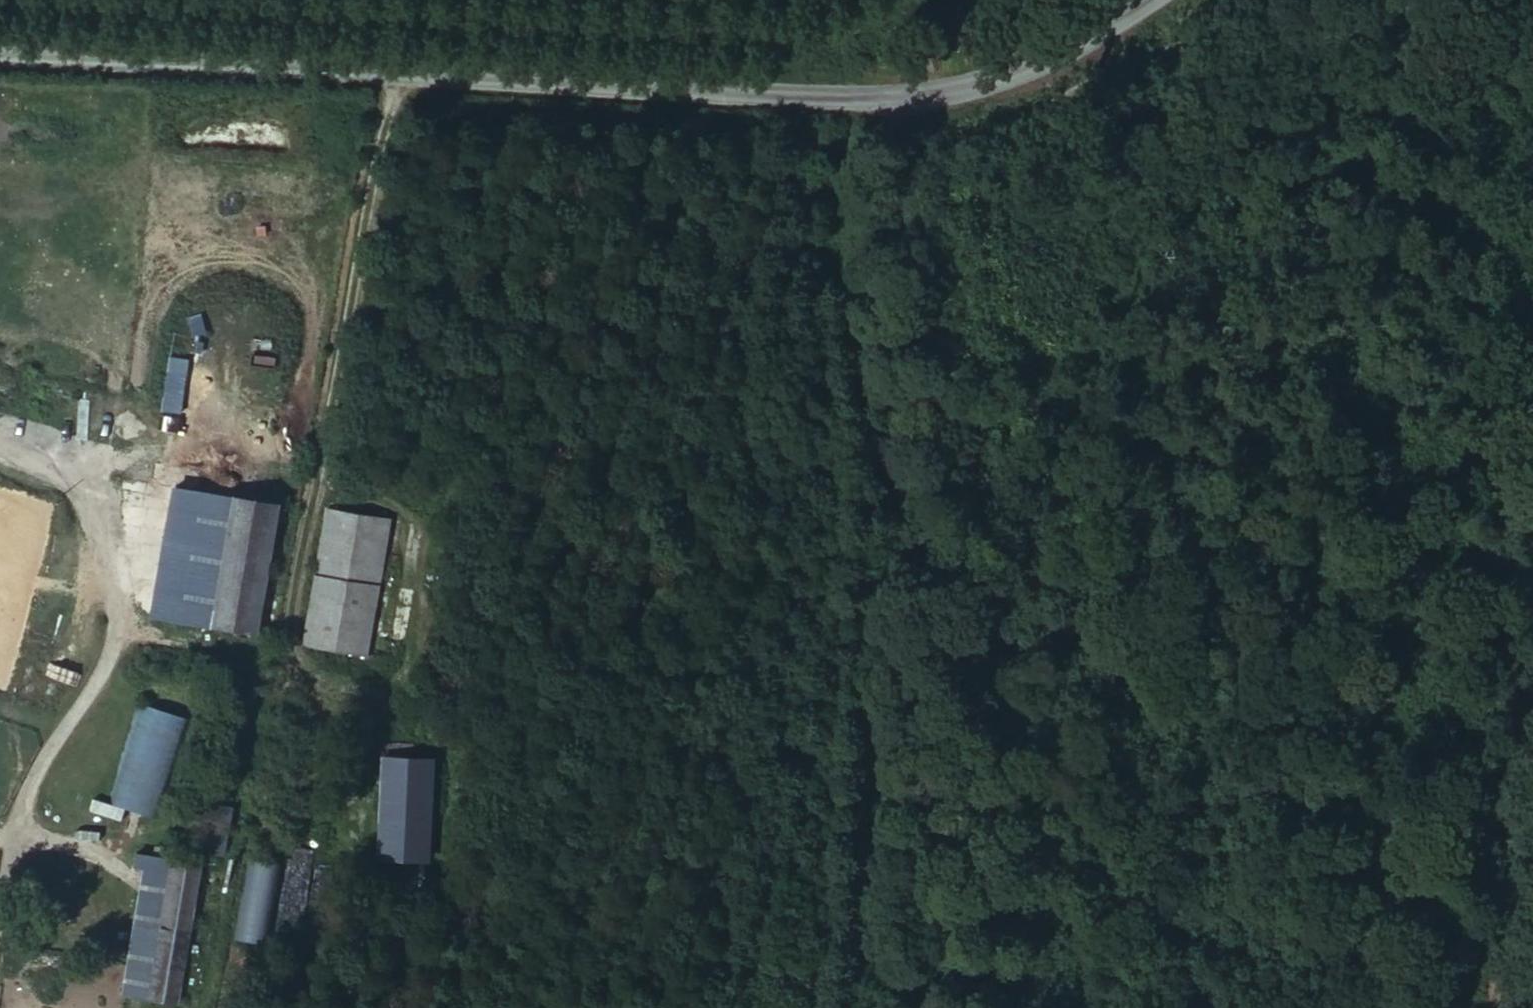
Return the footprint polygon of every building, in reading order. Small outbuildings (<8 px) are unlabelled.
[(167,624),(225,632),(243,504),(186,497),(167,624)] [(243,504),(225,632),(267,639),(288,512),(243,504)] [(382,668),(405,528),(341,517),(320,655),(382,668)] [(160,811),(182,709),(135,699),(113,802),(160,811)] [(450,772),(397,769),(392,870),(445,875),(450,772)] [(195,848),(226,850),(230,799),(199,797),(195,848)] [(182,866),(160,1003),(164,1004),(164,1007),(196,1007),(218,872),(182,866)]
